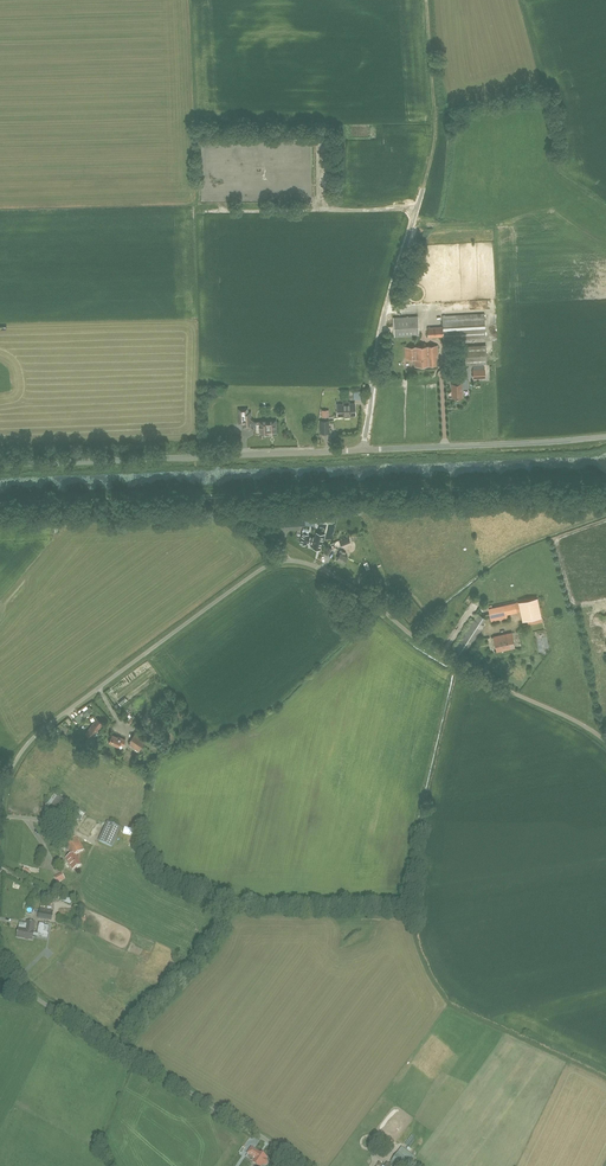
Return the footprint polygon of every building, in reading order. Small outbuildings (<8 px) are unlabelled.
[(443,340),(486,338),(484,314),(442,316),(443,327),(428,328),(428,337),(443,336),(443,340)] [(419,335),(418,316),(394,317),(395,337),(419,335)] [(458,365),(487,364),(486,345),(457,346),(458,365)] [(415,366),(437,365),(436,356),(438,355),(438,346),(405,347),(406,359),(415,359),(415,366)] [(485,378),(485,370),(484,370),(473,370),(473,378),(485,378)] [(460,376),(461,384),(452,384),(453,398),(462,397),(462,386),(468,385),(468,376),(460,376)] [(345,412),(345,415),(355,415),(355,403),(345,404),(345,408),(343,408),(344,412),(345,412)] [(338,416),(345,415),(345,412),(344,412),(343,408),(345,408),(345,404),(337,404),(338,416)] [(247,410),(239,410),(240,424),(244,424),(244,427),(251,427),(250,413),(247,413),(247,410)] [(329,421),(321,421),(321,433),(329,433),(329,421)] [(259,434),(260,436),(260,437),(261,438),(263,438),(264,438),(265,437),(265,435),(268,435),(268,433),(276,433),(275,422),(269,422),(259,422),(259,423),(252,424),(253,428),(255,431),(255,434),(259,434)] [(315,538),(308,536),(308,535),(302,533),(300,542),(306,544),(306,542),(314,543),(313,547),(320,549),(322,540),(323,540),(324,535),(316,533),(315,538)] [(341,546),(351,541),(348,536),(338,540),(341,546)] [(344,564),(348,557),(344,555),(346,553),(341,550),(338,555),(339,556),(337,559),(344,564)] [(361,578),(363,582),(376,576),(374,572),(361,578)] [(507,614),(520,611),(522,621),(541,617),(537,598),(518,602),(515,603),(488,608),(491,622),(508,619),(507,614)] [(514,648),(511,633),(494,637),(497,651),(514,648)] [(125,697),(118,702),(120,705),(127,700),(125,697)] [(82,712),(75,718),(78,722),(85,717),(82,712)] [(100,727),(94,722),(86,733),(92,738),(97,731),(100,727)] [(136,733),(128,743),(139,751),(146,740),(136,733)] [(119,747),(120,743),(123,745),(126,740),(118,736),(117,737),(112,735),(109,742),(119,747)] [(58,797),(48,811),(61,820),(71,806),(58,797)] [(81,821),(85,815),(74,808),(70,815),(81,821)] [(88,836),(95,823),(85,818),(78,831),(88,836)] [(98,841),(112,847),(121,827),(106,821),(98,841)] [(84,850),(76,837),(65,843),(64,843),(71,856),(66,859),(73,870),(81,865),(75,855),(84,850)] [(62,873),(53,876),(56,882),(65,879),(62,873)] [(57,900),(70,905),(73,900),(60,895),(57,900)] [(40,909),(38,918),(51,921),(53,911),(40,909)] [(18,928),(16,937),(32,940),(33,936),(48,939),(49,933),(43,932),(44,924),(39,923),(37,934),(34,933),(34,931),(33,930),(35,923),(27,921),(26,929),(18,928)] [(266,1159),(265,1159),(267,1157),(259,1152),(259,1153),(251,1148),(247,1153),(255,1158),(252,1163),(257,1165),(261,1165),(262,1164),(263,1165),(264,1165),(265,1165),(266,1164),(267,1164),(267,1163),(267,1162),(267,1161),(267,1160),(266,1160),(266,1159)] [(391,1162),(396,1165),(407,1165),(411,1160),(398,1151),(391,1162)]
